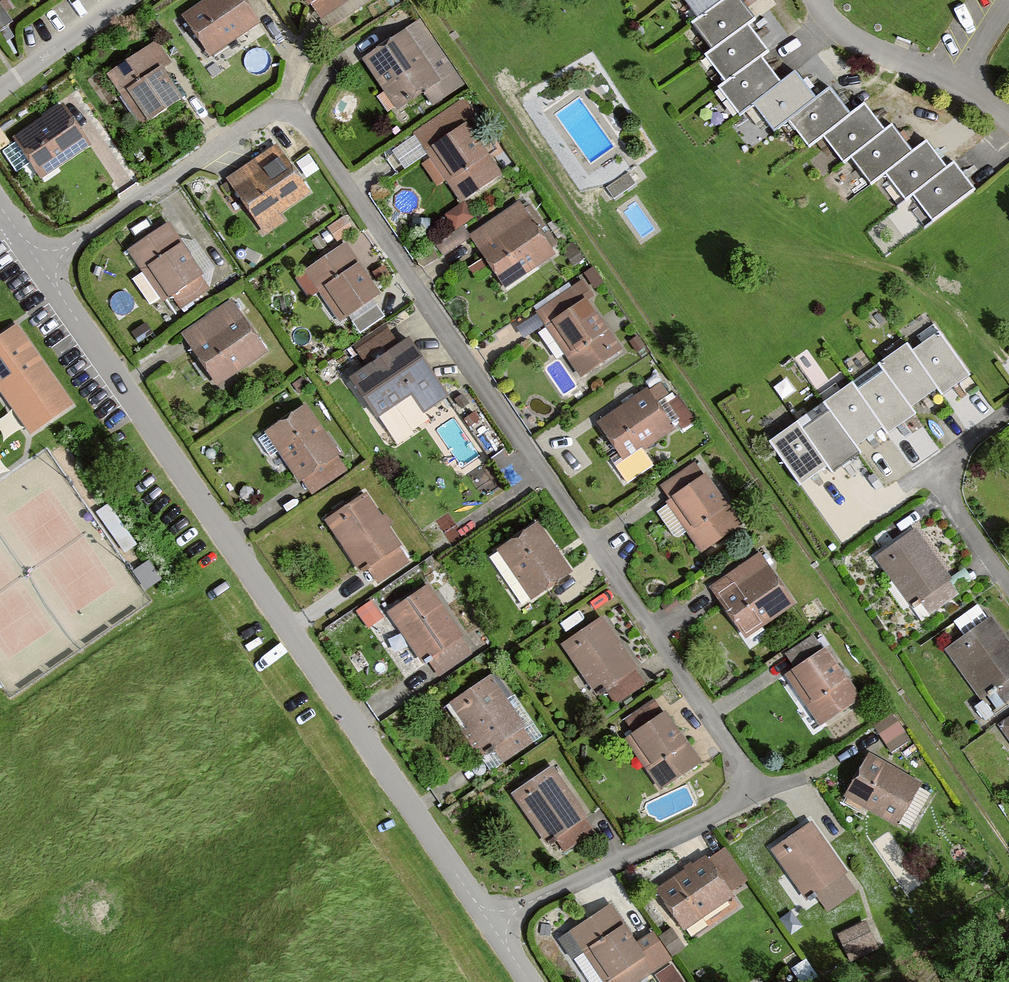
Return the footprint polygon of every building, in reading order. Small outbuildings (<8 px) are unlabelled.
[(181,14),(208,55),(259,20),(245,0),(201,0),(181,14)] [(315,14),(335,0),(305,0),(315,14)] [(694,20),(721,0),(680,0),(694,20)] [(732,0),(721,0),(694,20),(687,25),(708,52),(742,27),(749,22),(732,0)] [(403,25),(356,55),(389,107),(436,77),(403,25)] [(762,53),(742,27),(708,52),(701,57),(721,84),(755,58),(762,53)] [(153,39),(103,73),(137,121),(175,95),(157,70),(169,63),(153,39)] [(775,85),(755,58),(721,84),(714,89),(734,115),(746,106),(775,85)] [(807,102),(787,76),(775,85),(746,106),(766,133),(782,121),(807,102)] [(843,117),(823,90),(807,102),(782,121),(802,147),(821,133),(843,117)] [(461,97),(409,132),(444,183),(452,178),(463,194),(496,172),(461,122),(473,114),(461,97)] [(58,102),(8,136),(37,179),(88,145),(58,102)] [(882,130),(862,103),(843,117),(821,133),(842,161),(847,156),(882,130)] [(909,154),(888,126),(882,130),(847,156),(868,184),(883,173),(909,154)] [(945,171),(924,143),(909,154),(883,173),(904,201),(911,196),(945,171)] [(272,144),(222,180),(257,229),(307,193),(272,144)] [(973,194),(952,165),(945,171),(911,196),(932,224),(973,194)] [(628,171),(606,187),(614,198),(636,183),(628,171)] [(516,201),(464,236),(500,288),(551,252),(516,201)] [(162,224),(124,250),(159,300),(197,274),(162,224)] [(338,244),(301,271),(337,320),(374,293),(338,244)] [(583,296),(541,324),(575,375),(618,347),(583,296)] [(226,300),(177,333),(212,385),(261,353),(226,300)] [(0,332),(0,398),(26,435),(69,405),(11,324),(0,332)] [(939,332),(913,350),(937,384),(943,393),(970,374),(939,332)] [(403,337),(344,378),(382,431),(440,390),(403,337)] [(907,342),(880,361),(884,367),(910,403),(937,384),(913,350),(907,342)] [(884,367),(857,387),(882,422),(887,429),(915,410),(910,403),(884,367)] [(852,380),(825,399),(830,407),(855,442),(882,422),(857,387),(852,380)] [(645,387),(594,423),(621,462),(672,426),(645,387)] [(300,406),(261,434),(305,495),(343,467),(300,406)] [(830,407),(802,427),(827,463),(832,469),(860,449),(855,442),(830,407)] [(797,420),(769,440),(799,482),(827,463),(802,427),(797,420)] [(702,471),(661,499),(697,549),(737,521),(702,471)] [(363,492),(321,519),(355,571),(364,566),(375,583),(409,561),(363,492)] [(110,498),(98,507),(128,547),(140,538),(110,498)] [(534,522),(494,549),(527,596),(568,570),(534,522)] [(912,526),(873,552),(909,603),(947,577),(912,526)] [(758,552),(707,585),(742,638),(792,604),(758,552)] [(155,555),(137,562),(144,583),(163,576),(155,555)] [(422,584),(379,611),(413,663),(422,658),(433,675),(467,653),(422,584)] [(979,599),(957,617),(967,628),(989,610),(979,599)] [(600,616),(557,643),(591,695),(600,690),(612,707),(645,685),(600,616)] [(943,647),(978,697),(1008,675),(1008,646),(988,616),(943,647)] [(816,629),(787,649),(796,662),(825,643),(816,629)] [(822,646),(782,673),(818,725),(857,699),(822,646)] [(486,673),(444,701),(478,753),(487,747),(498,764),(532,742),(486,673)] [(893,745),(911,735),(897,710),(878,720),(893,745)] [(660,712),(623,739),(660,789),(697,761),(660,712)] [(998,723),(1008,737),(1008,715),(998,723)] [(922,780),(865,750),(840,797),(897,826),(922,780)] [(547,762),(505,790),(539,842),(548,836),(559,854),(593,832),(547,762)] [(808,820),(769,849),(809,901),(847,873),(808,820)] [(718,846),(653,890),(678,927),(743,882),(718,846)] [(565,930),(599,981),(639,981),(672,961),(652,931),(632,944),(605,903),(565,930)]
